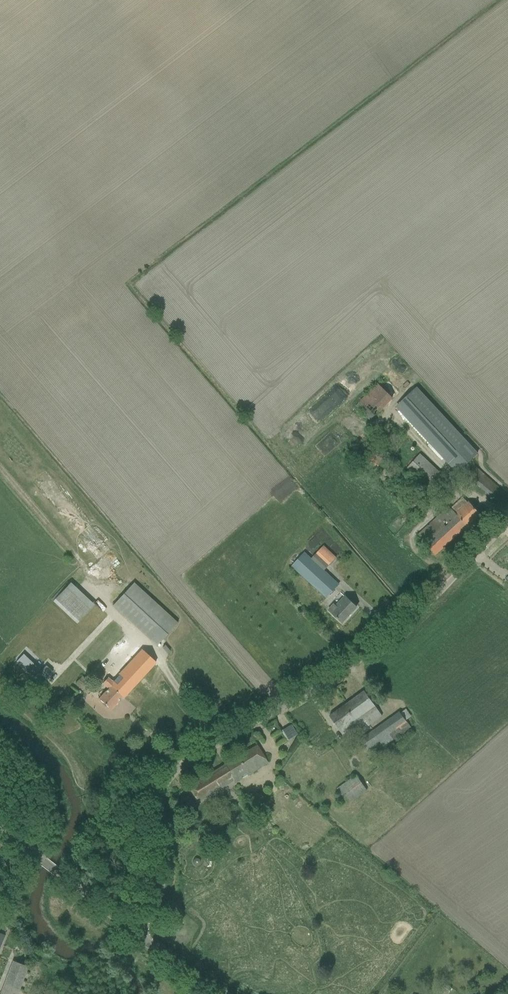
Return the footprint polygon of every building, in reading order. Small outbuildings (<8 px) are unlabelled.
[(358,402),(373,415),(390,397),(375,383),(358,402)] [(477,454),(416,388),(397,405),(459,472),(477,454)] [(379,436),(388,444),(395,436),(385,429),(379,436)] [(367,462),(377,468),(382,459),(372,453),(367,462)] [(407,468),(435,494),(447,480),(420,454),(407,468)] [(467,474),(491,496),(499,488),(475,465),(467,474)] [(457,511),(455,512),(449,506),(417,535),(435,555),(480,514),(469,502),(458,512),(457,511)] [(316,553),(329,565),(336,557),(323,546),(316,553)] [(116,568),(121,565),(113,552),(100,560),(105,567),(112,562),(116,568)] [(292,566),(327,598),(338,585),(304,553),(292,566)] [(113,605),(149,639),(157,646),(177,623),(133,583),(113,605)] [(72,619),(70,621),(75,626),(94,605),(70,584),(54,601),(72,619)] [(328,609),(342,622),(356,607),(345,596),(336,606),(334,603),(328,609)] [(102,683),(108,689),(106,692),(99,699),(110,709),(122,697),(123,698),(156,662),(142,650),(141,650),(136,646),(124,660),(128,664),(112,682),(108,677),(102,683)] [(40,672),(25,658),(19,664),(40,685),(52,672),(46,666),(40,672)] [(93,675),(99,680),(106,673),(100,668),(93,675)] [(84,694),(86,696),(93,687),(82,676),(75,683),(85,692),(84,694)] [(340,730),(341,730),(344,735),(353,729),(349,724),(353,721),(356,725),(358,724),(362,729),(382,715),(364,691),(329,716),(340,730)] [(400,713),(400,712),(360,740),(367,750),(379,741),(383,746),(410,727),(406,720),(400,713)] [(299,729),(288,726),(286,734),(296,737),(299,729)] [(343,745),(348,753),(353,750),(347,742),(343,745)] [(188,787),(198,802),(233,780),(235,783),(268,763),(257,745),(188,787)] [(337,788),(348,803),(367,790),(356,775),(337,788)] [(1,890),(4,896),(13,890),(9,884),(1,890)] [(28,967),(13,961),(0,993),(17,993),(28,967)] [(447,985),(443,991),(448,993),(452,988),(447,985)]
